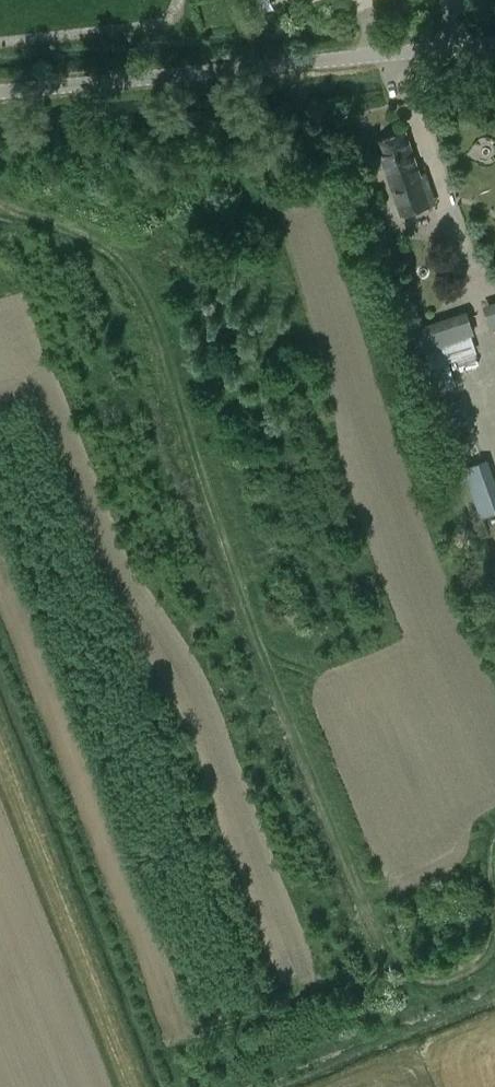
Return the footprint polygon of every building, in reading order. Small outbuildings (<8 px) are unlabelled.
[(431,201),(406,130),(376,140),(391,185),(395,184),(404,211),(431,201)] [(487,309),(489,326),(494,326),(494,308),(487,309)] [(413,329),(420,350),(473,333),(466,311),(413,329)]
